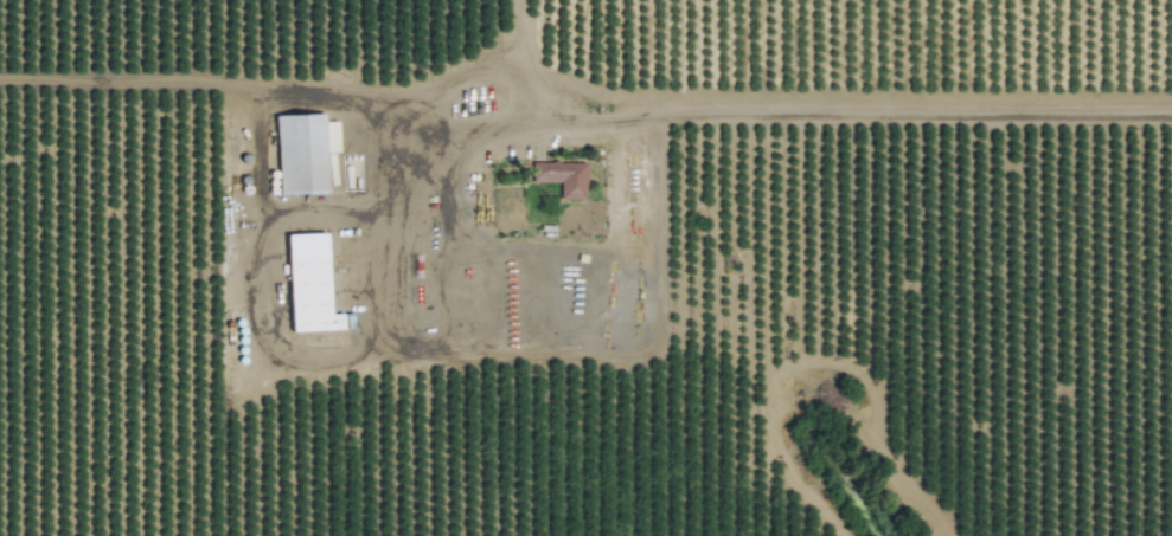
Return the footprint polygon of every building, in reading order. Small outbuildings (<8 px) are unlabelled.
[(531,182),(559,182),(559,198),(585,198),(586,162),(531,161),(531,182)] [(286,234),(290,330),(341,328),(340,314),(328,314),(325,232),(286,234)]
